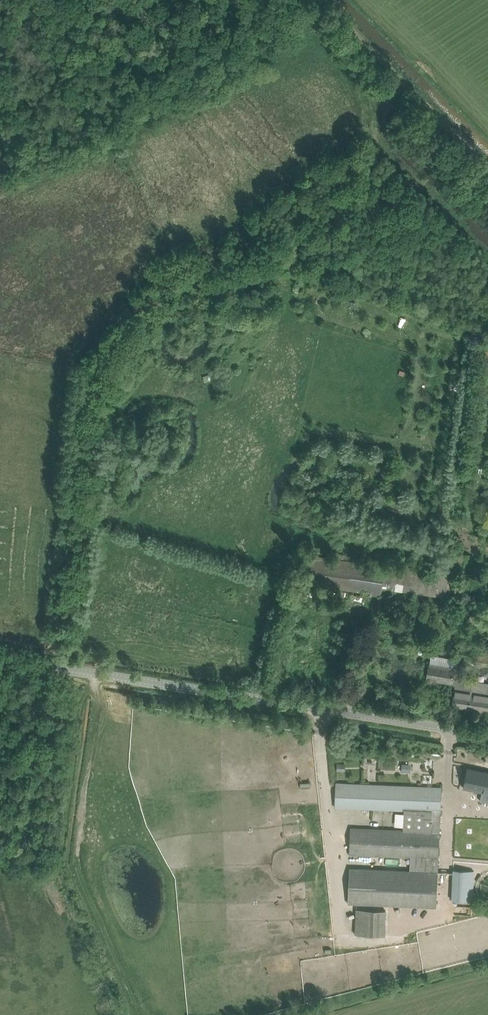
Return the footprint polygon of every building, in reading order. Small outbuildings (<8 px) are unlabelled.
[(455,568),(468,570),(470,555),(458,553),(455,568)] [(381,588),(446,597),(449,575),(430,572),(430,566),(401,562),(400,569),(384,566),(305,555),(301,582),(380,594),(381,588)] [(460,590),(476,593),(478,582),(462,579),(460,590)] [(481,616),(478,619),(472,614),(468,619),(483,632),(487,626),(487,622),(481,616)] [(481,666),(484,666),(487,667),(487,653),(478,652),(477,665),(481,666)] [(429,669),(427,679),(452,683),(455,686),(458,679),(461,659),(431,655),(430,664),(429,669)] [(378,659),(370,657),(368,667),(376,669),(378,659)] [(452,707),(487,712),(487,684),(458,679),(455,686),(454,696),(452,707)] [(295,730),(287,731),(289,750),(297,749),(295,730)] [(467,768),(463,788),(482,792),(480,801),(487,803),(487,773),(467,768)] [(336,782),(335,807),(403,810),(404,810),(403,828),(350,827),(349,854),(410,857),(410,869),(350,866),(348,904),(436,908),(439,830),(440,830),(440,822),(442,786),(336,782)] [(273,792),(273,783),(255,783),(255,792),(273,792)] [(453,870),(452,900),(472,901),(473,871),(453,870)] [(356,909),(355,934),(385,935),(386,910),(356,909)] [(280,993),(281,998),(275,999),(277,1008),(296,1003),(293,990),(280,993)]
